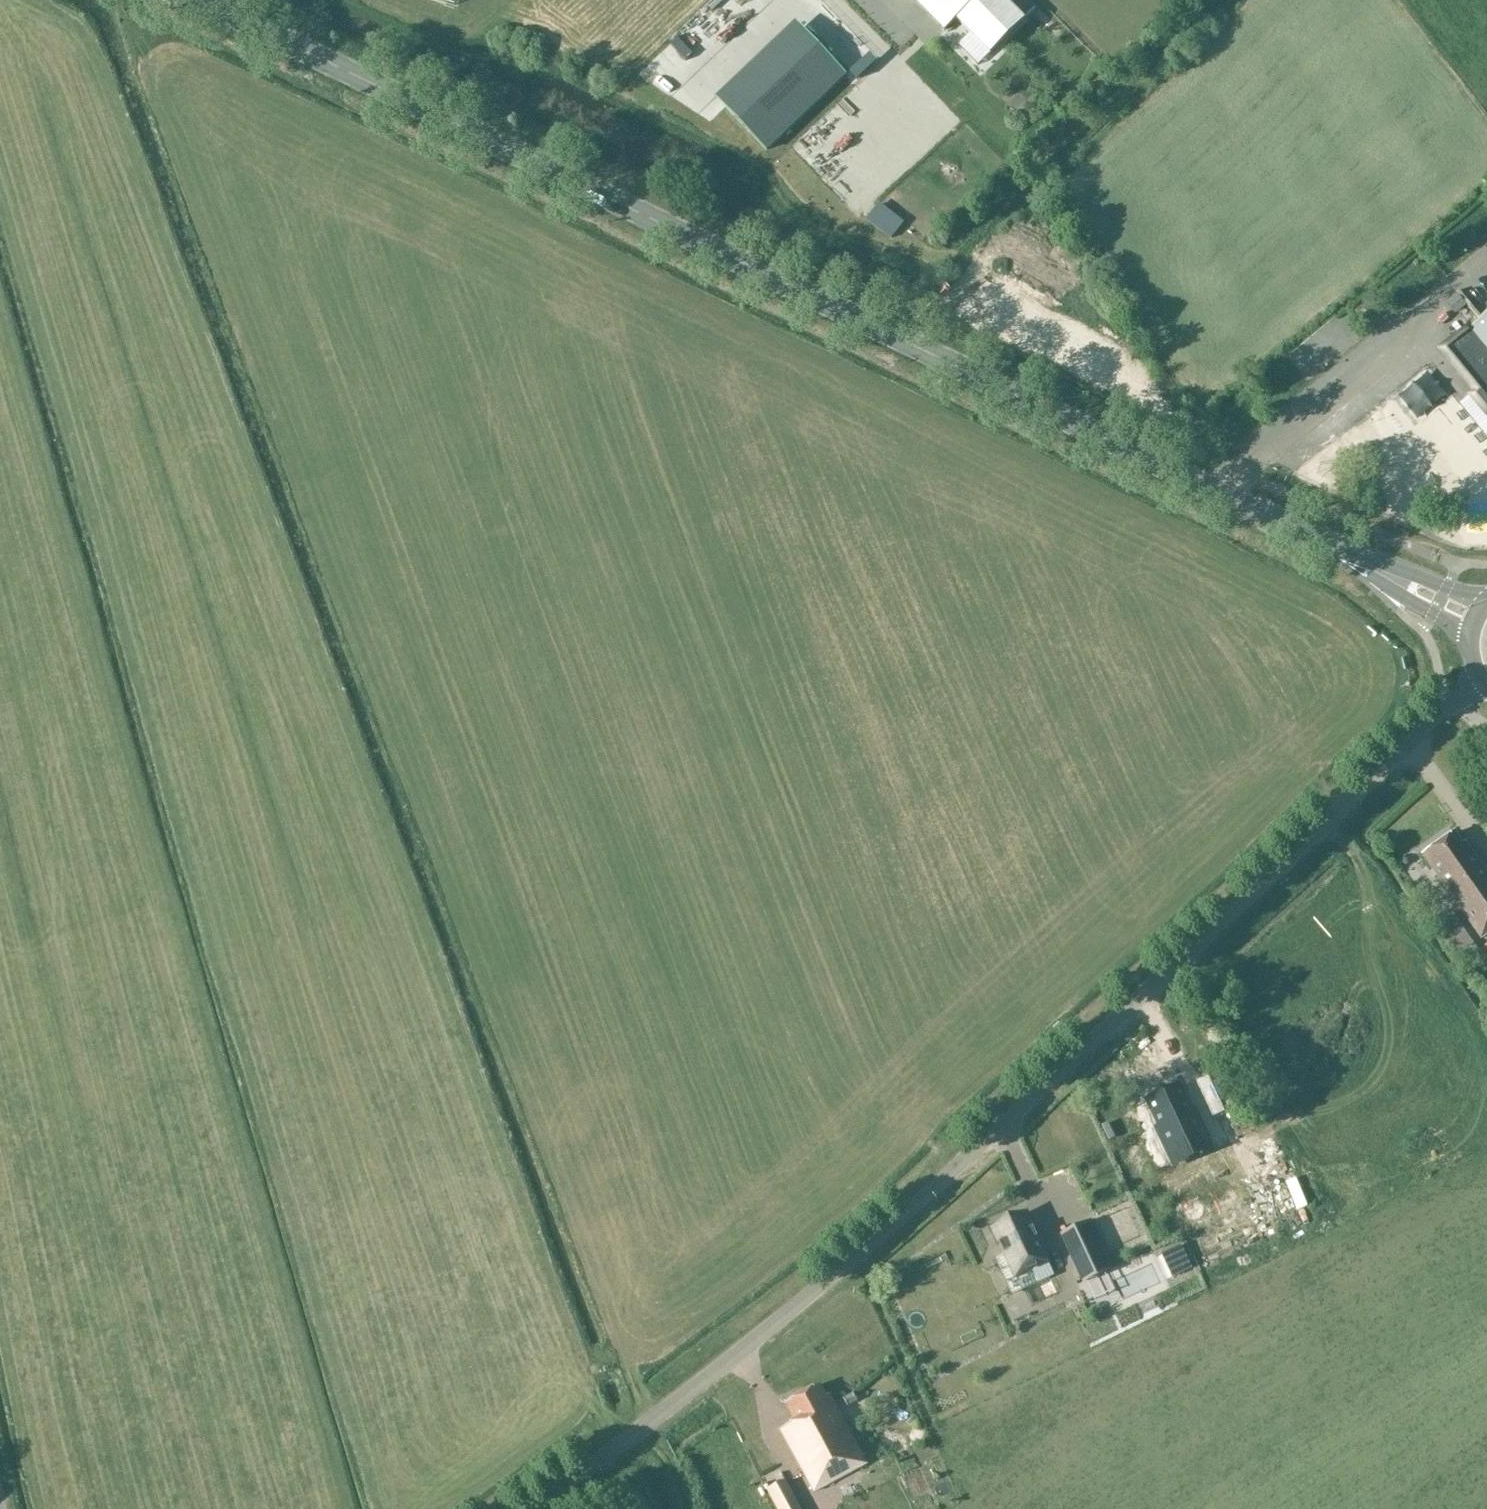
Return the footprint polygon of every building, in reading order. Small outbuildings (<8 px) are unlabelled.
[(988,54),(1022,20),(1002,0),(914,0),(945,32),(956,21),(988,54)] [(767,150),(846,76),(804,32),(726,107),(767,150)] [(866,219),(892,239),(901,227),(876,207),(866,219)] [(1478,389),(1459,404),(1486,438),(1486,319),(1447,351),(1478,389)] [(1423,856),(1482,939),(1486,935),(1486,874),(1469,850),(1467,852),(1454,834),(1423,856)] [(1481,953),(1454,914),(1435,926),(1461,966),(1467,961),(1486,991),(1486,948),(1481,953)] [(1179,1090),(1149,1103),(1170,1147),(1199,1134),(1179,1090)] [(1032,1270),(1038,1283),(1054,1275),(1026,1214),(994,1229),(1016,1277),(1032,1270)] [(1091,1221),(1080,1226),(1064,1234),(1086,1282),(1113,1269),(1093,1226),(1091,1221)] [(780,1429),(814,1493),(867,1464),(830,1394),(827,1396),(821,1385),(786,1403),(796,1421),(780,1429)] [(766,1491),(776,1508),(802,1508),(786,1480),(766,1491)]
